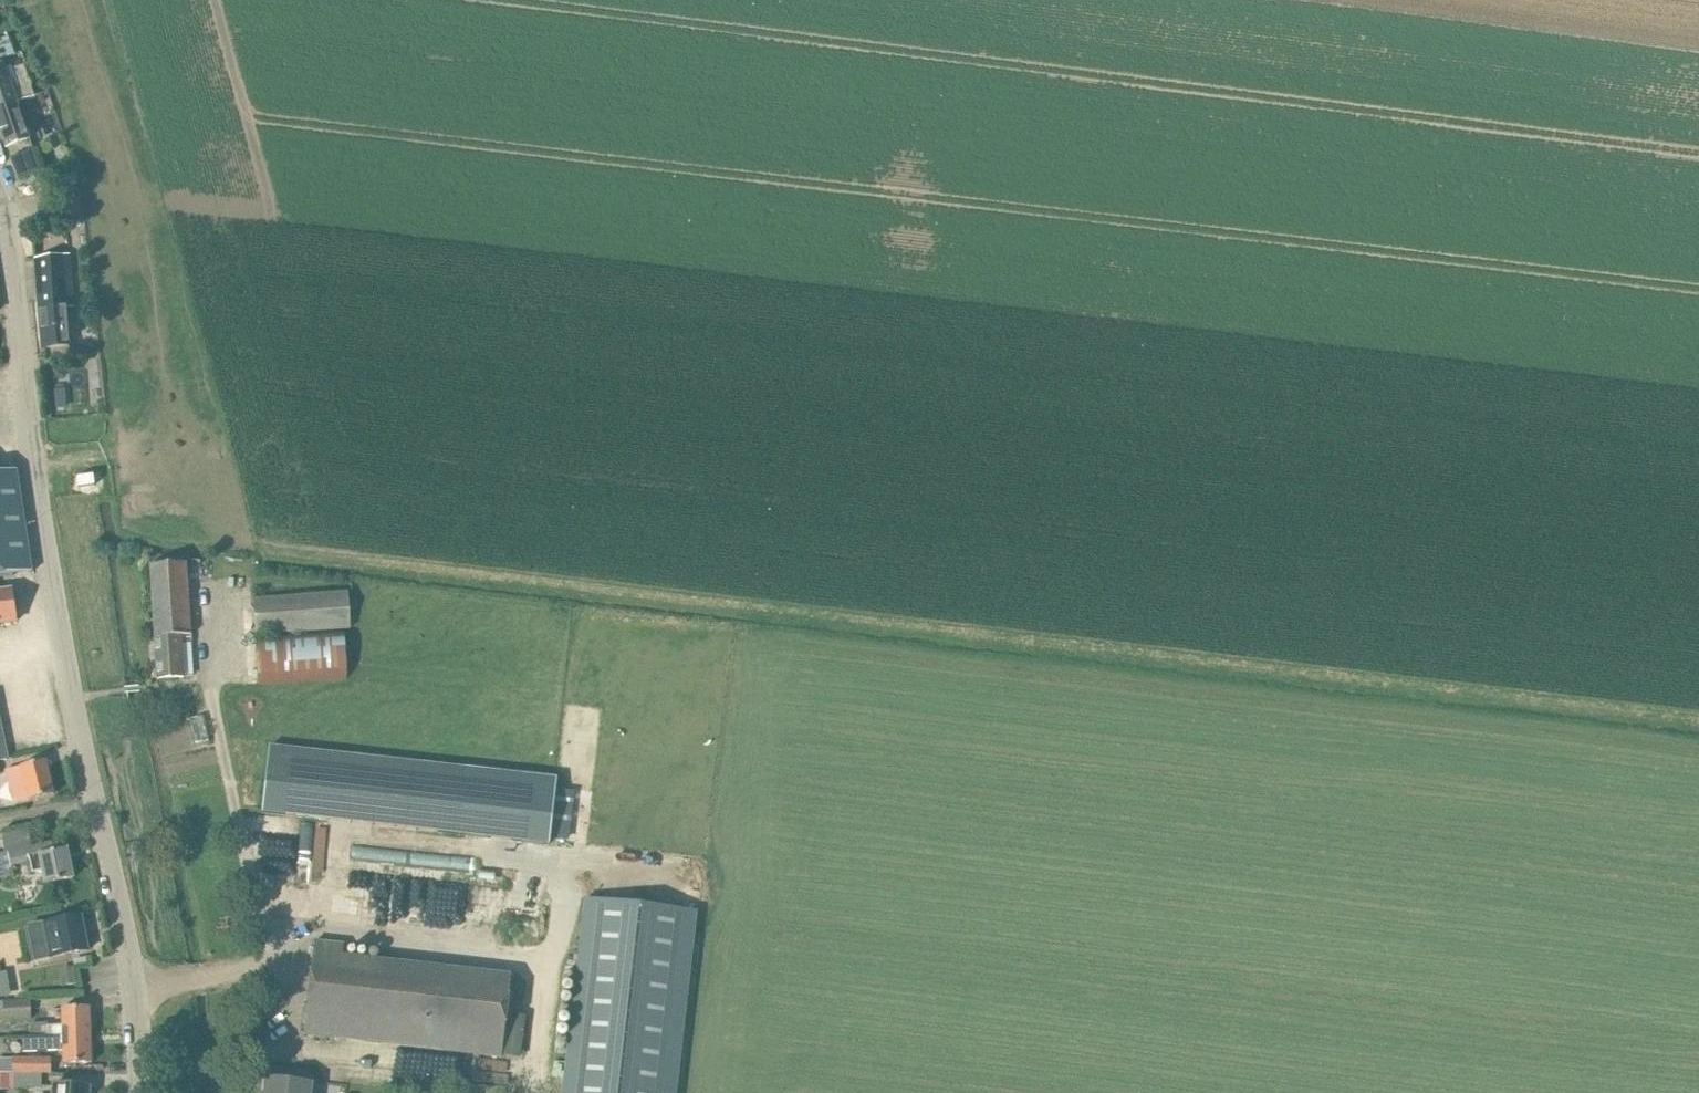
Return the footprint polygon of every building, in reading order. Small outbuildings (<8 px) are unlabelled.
[(7,37),(0,39),(0,60),(14,55),(7,37)] [(0,67),(0,108),(16,102),(33,96),(29,84),(11,90),(5,71),(3,66),(0,67)] [(0,108),(0,133),(5,148),(29,139),(16,102),(0,108)] [(16,156),(11,158),(18,179),(24,177),(40,171),(33,150),(16,156)] [(73,189),(63,191),(65,197),(67,210),(77,208),(73,189)] [(68,255),(39,258),(34,259),(38,309),(42,348),(68,346),(64,307),(71,306),(68,255)] [(64,389),(55,389),(56,407),(65,407),(64,389)] [(32,572),(17,470),(0,473),(0,577),(32,572)] [(149,565),(157,679),(193,677),(185,562),(149,565)] [(17,621),(12,590),(0,592),(0,624),(17,621)] [(255,635),(350,629),(348,593),(253,599),(255,635)] [(255,639),(258,683),(346,678),(343,633),(255,639)] [(264,742),(257,809),(454,833),(461,764),(264,742)] [(19,767),(4,770),(12,804),(15,804),(26,801),(30,800),(54,795),(46,762),(46,761),(21,767),(19,767)] [(464,765),(456,833),(531,841),(538,775),(464,765)] [(13,876),(11,866),(12,866),(29,862),(32,873),(43,870),(46,884),(74,878),(67,848),(54,851),(52,842),(31,847),(9,851),(8,851),(4,851),(3,852),(0,852),(0,879),(13,876)] [(695,911),(585,899),(563,1092),(674,1092),(695,911)] [(43,923),(30,926),(36,960),(50,958),(57,957),(88,951),(81,916),(57,921),(43,923)] [(303,1035),(501,1057),(511,976),(343,957),(344,944),(314,941),(303,1035)] [(73,967),(57,970),(60,987),(76,985),(73,967)] [(12,996),(7,972),(0,973),(0,998),(12,996)] [(30,999),(0,1002),(0,1020),(31,1018),(30,999)] [(62,1008),(63,1036),(91,1035),(90,1007),(62,1008)] [(33,1023),(33,1031),(33,1037),(48,1037),(48,1023),(33,1023)] [(33,1037),(21,1038),(22,1052),(33,1052),(49,1051),(64,1050),(64,1064),(92,1063),(91,1035),(63,1036),(48,1037),(33,1037)] [(14,1073),(50,1073),(50,1059),(14,1059),(14,1073)] [(9,1090),(9,1088),(8,1073),(0,1073),(0,1090),(9,1090)] [(14,1074),(14,1088),(42,1088),(42,1074),(14,1074)] [(267,1092),(311,1092),(312,1086),(313,1083),(269,1077),(268,1091),(267,1092)] [(90,1088),(53,1085),(53,1092),(90,1092),(90,1088)]
